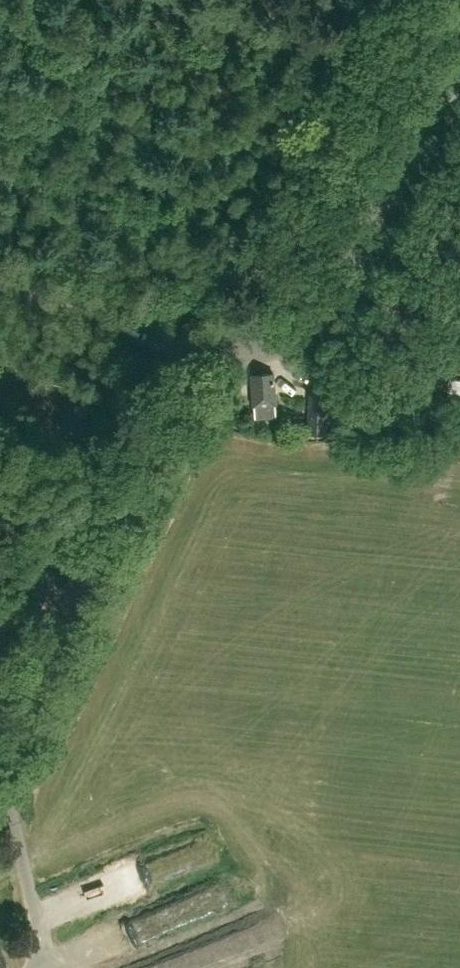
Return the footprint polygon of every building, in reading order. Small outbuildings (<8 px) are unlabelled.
[(254,420),(276,418),(273,373),(251,374),(254,420)] [(330,425),(331,400),(339,402),(340,378),(332,379),(331,389),(309,388),(307,424),(306,431),(326,431),(326,425),(330,425)] [(109,959),(112,967),(228,967),(269,955),(255,913),(123,956),(122,955),(109,959)]
